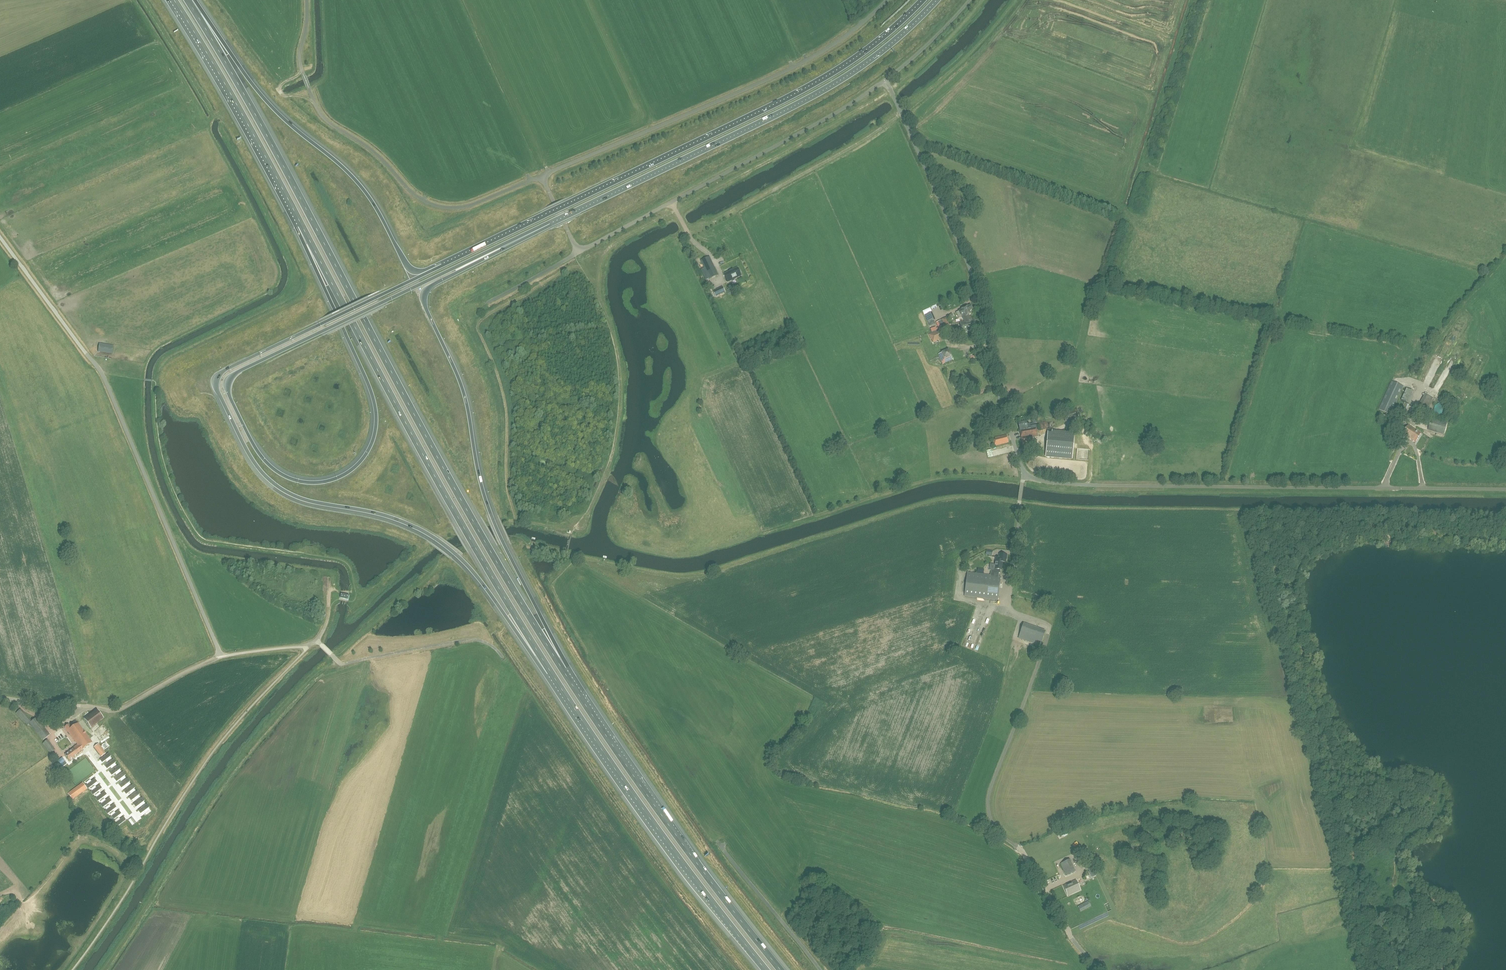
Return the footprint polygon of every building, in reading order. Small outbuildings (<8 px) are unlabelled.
[(709,256),(701,260),(709,279),(718,275),(709,256)] [(737,268),(733,270),(733,271),(730,272),(724,274),(727,282),(731,280),(730,279),(734,278),(735,278),(741,275),(737,268)] [(716,296),(719,295),(725,292),(722,287),(713,292),(716,296)] [(961,315),(965,321),(971,320),(969,315),(971,314),(970,311),(972,309),(970,305),(968,307),(968,306),(961,310),(962,310),(959,311),(961,315)] [(926,316),(928,322),(935,319),(932,313),(926,316)] [(941,320),(944,327),(949,325),(946,318),(941,320)] [(974,319),(971,320),(965,321),(960,323),(962,333),(977,329),(974,319)] [(949,325),(944,327),(940,329),(941,331),(931,335),(933,342),(943,337),(942,335),(946,333),(945,330),(950,327),(949,325)] [(98,352),(112,354),(113,346),(99,344),(98,352)] [(940,354),(945,365),(954,360),(950,352),(946,354),(945,352),(940,354)] [(1404,386),(1392,381),(1379,409),(1391,415),(1404,386)] [(1402,401),(1404,402),(1397,418),(1402,420),(1408,408),(1409,404),(1412,397),(1415,392),(1408,389),(1402,401)] [(1427,393),(1418,408),(1425,412),(1434,397),(1427,393)] [(1435,414),(1436,415),(1438,416),(1439,417),(1440,417),(1442,417),(1443,417),(1444,416),(1445,416),(1446,415),(1448,413),(1448,411),(1448,409),(1448,407),(1447,405),(1445,404),(1443,403),(1442,403),(1440,403),(1438,403),(1437,404),(1436,405),(1435,406),(1434,407),(1434,409),(1434,410),(1434,412),(1435,414)] [(1422,412),(1414,408),(1409,415),(1418,420),(1422,412)] [(1447,422),(1432,417),(1428,430),(1444,434),(1447,422)] [(1032,438),(1037,437),(1035,424),(1027,425),(1026,421),(1018,423),(1023,447),(1033,446),(1032,438)] [(1416,441),(1421,432),(1408,425),(1403,434),(1416,441)] [(1052,435),(1047,435),(1045,456),(1072,459),(1074,432),(1052,430),(1052,435)] [(995,446),(1009,442),(1007,434),(995,437),(995,439),(993,440),(995,446)] [(1001,570),(1002,562),(1005,563),(1006,559),(1007,555),(999,554),(999,557),(996,557),(995,564),(990,564),(990,571),(991,571),(990,576),(967,573),(964,596),(998,600),(1001,577),(999,577),(999,573),(1000,573),(1000,570),(1001,570)] [(1040,646),(1045,633),(1045,632),(1023,625),(1018,638),(1040,646)] [(32,721),(21,709),(16,713),(27,725),(30,723),(43,740),(50,735),(36,718),(32,721)] [(91,728),(97,723),(103,718),(97,710),(84,719),(91,728)] [(92,742),(78,723),(71,728),(68,724),(64,727),(78,746),(73,749),(65,755),(69,761),(77,755),(77,754),(92,742)] [(50,754),(55,750),(48,740),(43,744),(50,754)] [(101,757),(106,753),(98,744),(94,747),(101,757)] [(109,753),(100,760),(102,763),(111,756),(109,753)] [(114,759),(105,766),(107,769),(116,762),(114,759)] [(118,766),(109,773),(112,775),(121,769),(118,766)] [(123,772),(114,779),(116,782),(125,775),(123,772)] [(88,789),(97,782),(95,779),(86,786),(88,789)] [(128,779),(119,785),(121,788),(130,782),(128,779)] [(72,799),(87,789),(83,782),(68,793),(72,799)] [(91,792),(93,795),(102,788),(100,785),(91,792)] [(133,785),(124,792),(126,795),(135,788),(133,785)] [(107,795),(104,792),(95,798),(98,801),(107,795)] [(138,792),(129,798),(131,801),(140,794),(138,792)] [(111,801),(109,798),(100,805),(102,808),(111,801)] [(142,798),(133,805),(136,808),(145,801),(142,798)] [(147,804),(138,811),(140,814),(149,807),(147,804)] [(116,808),(114,805),(105,811),(107,814),(116,808)] [(121,814),(119,811),(110,818),(112,821),(121,814)] [(126,820),(123,818),(115,824),(117,827),(126,820)] [(1069,860),(1061,864),(1066,875),(1075,872),(1069,860)] [(1092,866),(1088,868),(1092,877),(1096,875),(1092,866)] [(1076,880),(1063,886),(1068,896),(1080,890),(1076,880)] [(1088,901),(1078,907),(1080,911),(1091,906),(1088,901)]
